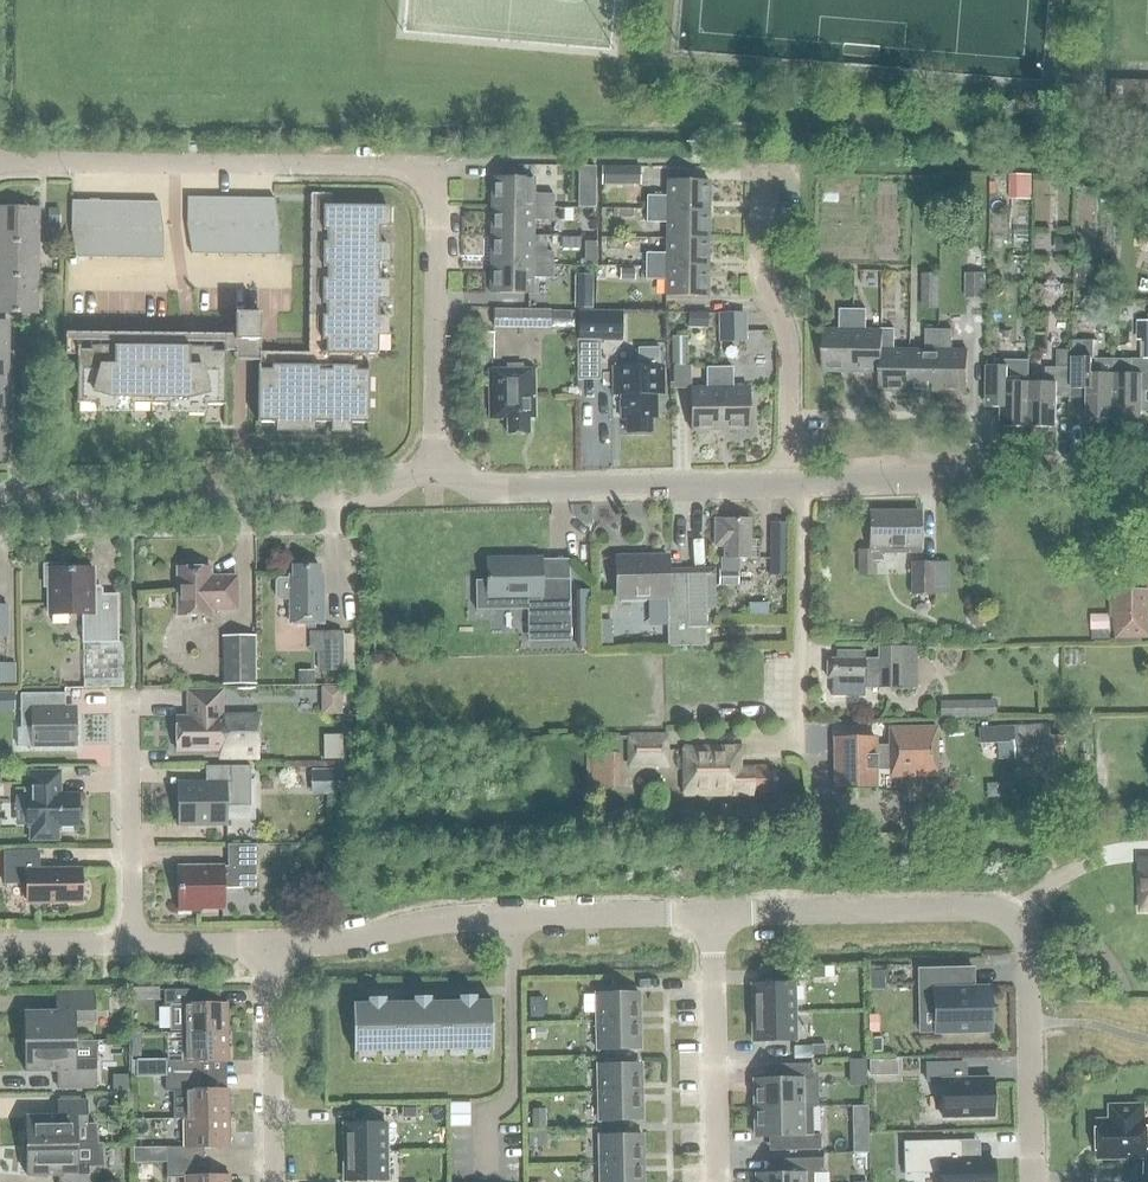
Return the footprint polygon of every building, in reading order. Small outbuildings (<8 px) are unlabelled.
[(1111,78),(1110,110),(1147,111),(1147,79),(1111,78)] [(492,177),(491,206),(554,207),(554,194),(546,193),(547,162),(501,162),(501,177),(492,177)] [(640,167),(601,166),(601,181),(640,181),(640,167)] [(1009,175),(1009,196),(1025,196),(1025,175),(1009,175)] [(709,180),(667,179),(666,195),(646,195),(646,208),(709,209),(709,180)] [(579,189),(579,207),(595,207),(595,190),(579,189)] [(186,226),(191,254),(278,255),(279,227),(274,198),(187,197),(186,226)] [(71,229),(75,258),(162,259),(163,230),(158,202),(71,200),(71,229)] [(379,261),(387,261),(387,245),(387,243),(379,243),(379,224),(387,224),(387,208),(387,206),(323,206),(321,354),(378,355),(378,334),(386,334),(386,318),(386,316),(378,316),(378,297),(386,297),(386,281),(387,281),(387,280),(379,280),(379,261)] [(491,206),(491,234),(533,235),(533,219),(553,220),(554,207),(491,206)] [(48,223),(59,223),(60,208),(48,208),(48,223)] [(666,222),(666,237),(708,238),(709,209),(646,208),(646,221),(666,222)] [(36,244),(36,209),(0,209),(0,243),(36,244)] [(572,221),(573,209),(558,209),(558,220),(572,221)] [(491,234),(490,263),(553,264),(553,251),(546,251),(546,235),(533,235),(491,234)] [(645,252),(645,265),(708,266),(708,238),(666,237),(666,253),(645,252)] [(1071,238),(1055,237),(1054,252),(1071,252),(1071,238)] [(584,266),(596,266),(596,242),(584,242),(584,266)] [(35,278),(36,244),(0,243),(0,277),(35,278)] [(532,293),(532,277),(552,277),(553,264),(490,263),(490,292),(532,293)] [(1076,263),(1075,287),(1093,288),(1094,264),(1076,263)] [(707,296),(708,266),(645,265),(645,279),(665,279),(665,295),(707,296)] [(635,269),(620,268),(620,280),(635,280),(635,269)] [(940,274),(921,273),(921,292),(939,292),(940,274)] [(985,273),(964,273),(964,299),(985,299),(985,273)] [(0,277),(0,312),(34,313),(35,278),(0,277)] [(574,308),(592,308),(592,294),(574,294),(574,308)] [(518,328),(551,329),(551,309),(519,308),(518,328)] [(853,309),(840,309),(839,329),(823,329),(823,371),(852,371),(853,309)] [(880,330),(866,329),(866,309),(853,309),(852,371),(880,372),(881,372),(881,330),(880,330)] [(578,311),(577,340),(621,340),(621,311),(578,311)] [(718,312),(718,342),(746,341),(745,312),(718,312)] [(260,313),(234,313),(234,340),(239,340),(259,340),(259,328),(260,328),(260,313)] [(1139,359),(1131,359),(1131,360),(1115,360),(1114,418),(1141,419),(1141,389),(1147,389),(1147,320),(1136,320),(1136,340),(1139,340),(1139,359)] [(894,349),(894,328),(880,328),(880,330),(881,330),(881,372),(880,372),(879,391),(909,391),(909,349),(894,349)] [(938,392),(939,329),(925,329),(925,349),(909,349),(909,391),(938,392)] [(967,350),(951,349),(952,329),(939,329),(938,392),(967,392),(967,350)] [(494,359),(493,332),(479,332),(479,359),(494,359)] [(687,366),(687,336),(671,336),(671,366),(687,366)] [(1093,340),(1072,340),(1071,367),(1071,388),(1086,388),(1085,418),(1114,418),(1115,360),(1097,359),(1093,358),(1093,340)] [(578,382),(602,382),(602,342),(579,341),(578,382)] [(97,403),(97,411),(130,411),(130,404),(170,404),(170,412),(203,412),(204,404),(224,405),(225,348),(77,346),(76,403),(97,403)] [(369,423),(369,366),(258,365),(257,422),(278,422),(278,430),(294,430),(311,430),(311,422),(330,423),(330,431),(332,431),(332,430),(348,431),(348,423),(369,423)] [(625,417),(625,431),(649,432),(649,418),(656,418),(656,393),(663,393),(663,366),(612,366),(612,393),(619,393),(619,417),(625,417)] [(1000,426),(1028,426),(1028,382),(1012,382),(1012,366),(987,366),(986,396),(1000,396),(1000,426)] [(707,367),(707,387),(691,387),(691,430),(720,430),(720,367),(707,367)] [(733,388),(733,367),(720,367),(720,430),(749,430),(749,388),(733,388)] [(1028,382),(1028,426),(1055,427),(1056,397),(1071,397),(1071,388),(1071,367),(1045,367),(1045,382),(1028,382)] [(533,419),(532,369),(486,370),(487,420),(504,419),(504,434),(527,433),(527,419),(533,419)] [(869,512),(870,549),(859,550),(860,573),(873,573),(872,560),(882,560),(882,553),(920,552),(919,511),(869,512)] [(719,570),(719,587),(738,587),(738,558),(750,558),(750,518),(715,519),(715,546),(724,546),(724,570),(719,570)] [(787,547),(770,547),(770,575),(787,574),(787,547)] [(668,573),(668,556),(616,556),(617,597),(669,597),(669,626),(668,626),(668,647),(704,647),(704,628),(706,628),(705,573),(668,573)] [(571,577),(542,578),(542,558),(487,559),(488,579),(475,579),(476,609),(527,608),(528,621),(571,621),(571,577)] [(936,592),(936,563),(913,564),(913,593),(936,592)] [(82,641),(117,641),(116,593),(93,594),(92,568),(64,568),(64,565),(44,565),(44,584),(48,584),(48,613),(82,613),(82,641)] [(319,565),(292,565),(292,575),(289,575),(289,577),(278,577),(275,581),(275,595),(278,599),(289,598),(289,622),(322,622),(322,575),(319,575),(319,565)] [(210,566),(177,567),(177,614),(210,614),(210,609),(236,609),(236,576),(217,576),(217,578),(210,578),(210,566)] [(1115,588),(1115,639),(1147,638),(1147,588),(1115,588)] [(984,617),(977,608),(970,609),(966,613),(967,620),(974,627),(980,627),(984,623),(984,617)] [(1090,630),(1109,630),(1109,615),(1090,615),(1090,630)] [(323,650),(318,650),(318,670),(342,669),(341,631),(322,632),(323,650)] [(590,648),(590,633),(578,633),(578,648),(590,648)] [(612,634),(601,634),(601,643),(613,643),(612,634)] [(254,683),(253,635),(222,636),(223,683),(254,683)] [(863,687),(875,687),(899,687),(899,646),(876,646),(876,659),(862,659),(862,652),(837,652),(837,657),(826,657),(826,677),(845,678),(845,691),(863,691),(863,687)] [(15,662),(0,662),(0,684),(15,683),(15,662)] [(314,670),(298,670),(298,685),(314,685),(314,670)] [(323,689),(323,713),(340,713),(339,689),(323,689)] [(221,690),(188,690),(188,717),(176,717),(176,750),(218,749),(218,760),(259,760),(258,716),(221,716),(221,690)] [(20,727),(31,726),(31,745),(75,744),(75,714),(65,714),(64,692),(19,692),(20,727)] [(965,716),(964,700),(941,701),(941,717),(965,716)] [(1063,761),(1062,735),(1050,735),(1049,724),(982,727),(983,743),(997,742),(998,759),(1013,759),(1014,761),(1051,760),(1051,761),(1063,761)] [(875,771),(888,771),(888,778),(937,777),(936,727),(888,728),(888,746),(875,746),(875,738),(834,739),(834,788),(876,788),(875,771)] [(598,734),(598,753),(619,752),(619,734),(598,734)] [(627,738),(627,757),(666,757),(666,738),(627,738)] [(739,759),(739,748),(681,749),(682,796),(749,795),(749,790),(756,790),(756,793),(771,793),(770,788),(775,788),(775,772),(764,772),(764,766),(733,767),(733,760),(739,759)] [(589,757),(590,792),(616,791),(615,756),(589,757)] [(249,765),(204,765),(205,782),(178,782),(178,780),(176,780),(177,826),(178,826),(178,824),(225,823),(225,825),(227,825),(226,805),(250,805),(249,765)] [(332,769),(310,769),(311,794),(332,794),(332,769)] [(57,830),(76,829),(76,793),(57,794),(57,786),(59,786),(59,770),(29,770),(29,794),(27,794),(28,825),(29,825),(29,839),(57,839),(57,830)] [(727,816),(726,805),(718,805),(718,816),(727,816)] [(177,866),(178,909),(201,909),(201,905),(221,905),(221,907),(223,907),(223,887),(255,887),(255,843),(226,844),(227,865),(177,866)] [(77,869),(38,869),(38,850),(3,850),(4,882),(26,882),(26,890),(25,891),(22,895),(36,909),(43,901),(44,901),(44,900),(77,900),(77,869)] [(810,968),(810,978),(824,977),(823,968),(810,968)] [(991,1031),(990,987),(957,987),(956,968),(918,969),(919,1007),(935,1007),(935,1033),(991,1031)] [(752,1013),(794,1012),(794,984),(751,985),(752,1013)] [(133,988),(133,1000),(144,1000),(144,987),(133,988)] [(164,1004),(169,1004),(170,1029),(182,1029),(182,1032),(227,1031),(226,1003),(200,1003),(200,989),(163,989),(164,1004)] [(24,1040),(24,1041),(74,1040),(73,1020),(94,1020),(93,990),(56,991),(56,1010),(23,1011),(26,1030),(26,1040),(24,1040)] [(596,993),(597,1022),(639,1021),(638,992),(596,993)] [(355,1053),(355,1052),(491,1049),(491,1050),(492,1050),(491,1000),(490,1000),(490,1001),(475,1002),(475,997),(476,997),(476,996),(458,996),(458,998),(460,998),(460,1002),(430,1002),(430,998),(431,998),(431,997),(413,997),(413,999),(414,999),(414,1003),(384,1003),(384,999),(385,999),(385,998),(367,998),(367,999),(369,999),(369,1004),(354,1004),(354,1003),(352,1003),(353,1053),(355,1053)] [(528,1006),(529,1016),(543,1016),(543,997),(529,997),(528,1006)] [(794,1012),(752,1013),(753,1041),(795,1040),(794,1012)] [(597,1022),(597,1050),(639,1049),(639,1021),(597,1022)] [(546,1026),(535,1026),(535,1038),(541,1038),(546,1038),(546,1026)] [(227,1060),(227,1031),(182,1032),(182,1033),(166,1033),(167,1060),(164,1060),(165,1075),(201,1075),(201,1060),(227,1060)] [(871,1037),(872,1052),(882,1051),(881,1037),(871,1037)] [(74,1040),(24,1041),(26,1041),(26,1051),(24,1070),(57,1070),(57,1087),(95,1086),(94,1059),(92,1042),(95,1042),(95,1041),(74,1041),(74,1040)] [(825,1045),(811,1045),(811,1054),(825,1054),(825,1045)] [(866,1058),(848,1059),(849,1085),(866,1084),(866,1058)] [(164,1059),(136,1059),(136,1060),(136,1076),(165,1075),(164,1060),(164,1059)] [(880,1059),(869,1060),(869,1075),(880,1075),(880,1059)] [(597,1064),(598,1093),(640,1092),(640,1063),(597,1064)] [(960,1080),(959,1063),(926,1063),(927,1080),(941,1080),(942,1117),(993,1116),(992,1079),(960,1080)] [(811,1079),(810,1064),(783,1064),(783,1079),(754,1080),(754,1108),(801,1107),(801,1106),(801,1079),(811,1079)] [(172,1118),(183,1118),(228,1117),(228,1089),(202,1089),(201,1075),(165,1075),(165,1092),(172,1092),(172,1118)] [(598,1093),(599,1121),(641,1120),(640,1092),(598,1093)] [(26,1146),(28,1146),(28,1145),(101,1144),(101,1143),(98,1143),(95,1123),(86,1123),(85,1100),(58,1100),(58,1115),(25,1115),(27,1135),(28,1144),(26,1144),(26,1146)] [(470,1127),(470,1102),(450,1102),(450,1127),(470,1127)] [(867,1105),(852,1106),(852,1121),(867,1120),(867,1105)] [(820,1150),(820,1135),(812,1135),(811,1106),(801,1106),(801,1107),(754,1108),(755,1136),(785,1136),(785,1150),(820,1150)] [(1111,1107),(1112,1121),(1097,1122),(1098,1157),(1147,1156),(1147,1155),(1147,1120),(1142,1120),(1142,1106),(1111,1107)] [(416,1107),(401,1107),(401,1117),(416,1117),(416,1107)] [(545,1109),(532,1109),(532,1128),(545,1128),(545,1109)] [(228,1117),(183,1118),(184,1146),(166,1147),(166,1161),(203,1161),(202,1146),(229,1146),(228,1117)] [(386,1124),(343,1124),(344,1152),(386,1152),(386,1124)] [(528,1132),(528,1147),(546,1147),(546,1132),(528,1132)] [(599,1135),(600,1164),(642,1163),(641,1134),(599,1135)] [(962,1140),(903,1142),(903,1170),(939,1170),(939,1173),(939,1181),(993,1181),(993,1159),(979,1159),(962,1159),(962,1140)] [(87,1165),(101,1165),(101,1144),(28,1145),(28,1146),(28,1155),(26,1175),(59,1174),(59,1181),(87,1181),(87,1165)] [(133,1162),(144,1162),(144,1147),(133,1147),(133,1162)] [(386,1180),(386,1152),(344,1152),(344,1180),(386,1180)] [(756,1181),(813,1181),(813,1173),(823,1173),(822,1158),(785,1159),(785,1174),(756,1174),(756,1181)] [(166,1161),(166,1176),(184,1176),(184,1181),(229,1181),(229,1175),(203,1175),(203,1161),(166,1161)] [(642,1163),(600,1164),(600,1181),(642,1181),(642,1163)]
